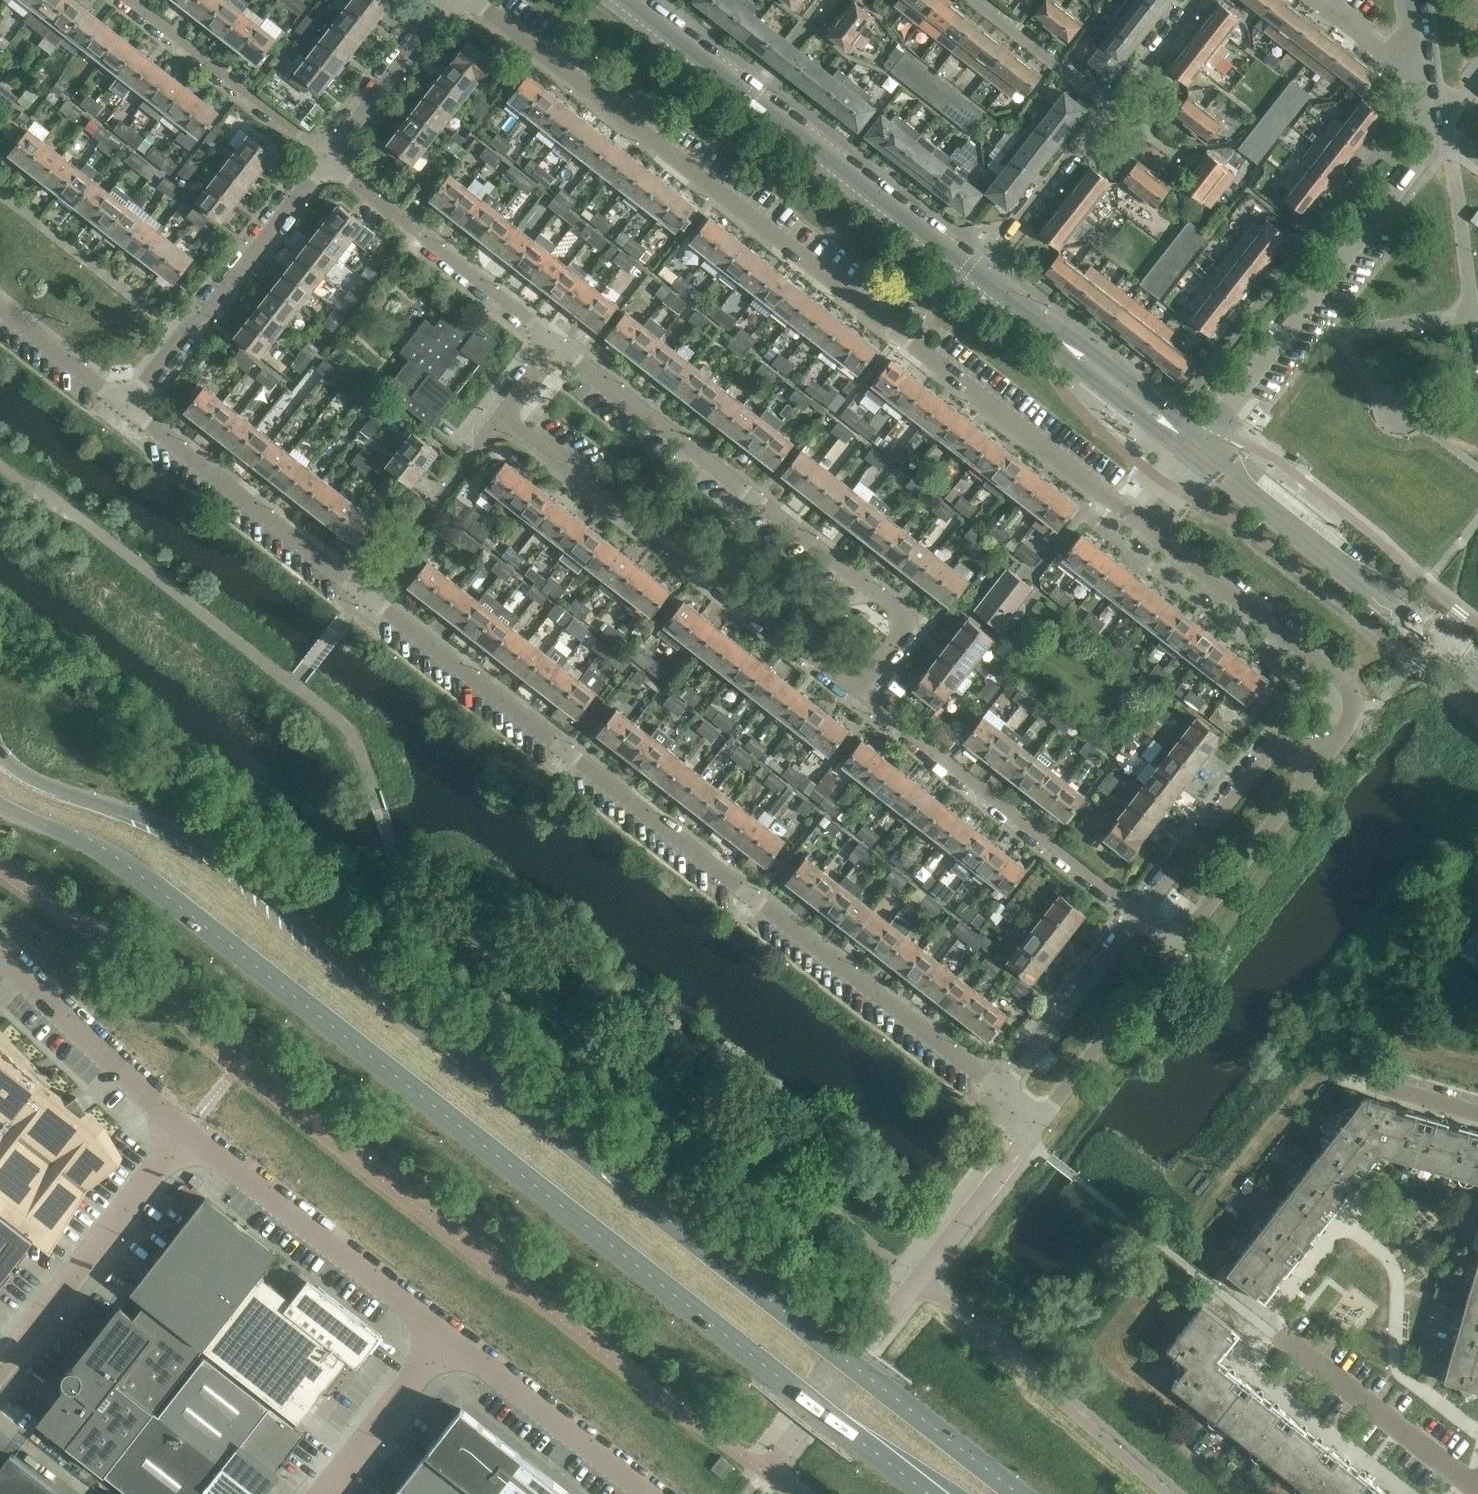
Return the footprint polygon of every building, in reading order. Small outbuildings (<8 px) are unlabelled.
[(42,0),(26,0),(36,8),(42,0)] [(69,0),(42,0),(36,8),(55,23),(63,12),(61,10),(69,0)] [(87,10),(75,0),(69,0),(61,10),(63,12),(55,23),(69,34),(87,10)] [(199,0),(177,0),(177,1),(182,6),(184,5),(191,10),(199,0)] [(226,0),(199,0),(191,10),(198,15),(198,18),(203,22),(206,22),(208,23),(226,0)] [(243,13),(227,0),(226,0),(208,23),(210,25),(210,27),(216,32),(218,31),(224,36),(243,13)] [(377,0),(354,0),(350,6),(373,24),(378,17),(381,18),(385,12),(385,10),(386,8),(387,9),(388,8),(377,0)] [(388,8),(392,3),(394,3),(397,0),(377,0),(388,8)] [(723,0),(696,0),(695,1),(712,14),(723,0)] [(749,0),(723,0),(712,14),(728,27),(749,0)] [(760,19),(753,13),(759,6),(751,0),(749,0),(728,27),(744,40),(760,19)] [(795,8),(801,0),(784,0),(795,8)] [(914,0),(899,0),(895,5),(904,12),(914,0)] [(940,0),(914,0),(904,12),(920,25),(940,0)] [(959,10),(947,0),(940,0),(920,25),(937,38),(959,10)] [(1066,9),(1054,0),(1046,0),(1033,17),(1050,30),(1066,9)] [(1148,0),(1126,0),(1121,6),(1149,28),(1162,11),(1148,0)] [(1162,11),(1171,0),(1148,0),(1162,11)] [(1276,0),(1249,0),(1246,4),(1263,16),(1276,0)] [(1295,9),(1284,0),(1276,0),(1263,16),(1279,29),(1295,9)] [(868,25),(874,17),(854,1),(841,18),(869,39),(875,31),(868,25)] [(1227,35),(1240,19),(1220,3),(1207,19),(1227,35)] [(373,24),(350,6),(337,22),(360,41),(362,38),(364,39),(369,33),(368,30),(373,24)] [(1149,28),(1121,6),(1109,22),(1136,44),(1149,28)] [(1066,43),(1082,22),(1066,9),(1050,30),(1066,43)] [(1296,42),(1312,21),(1295,9),(1279,29),(1296,42)] [(93,36),(104,23),(87,10),(69,34),(82,44),(91,34),(93,36)] [(953,51),(975,23),(959,10),(937,38),(953,51)] [(241,49),(260,26),(243,13),(224,36),(231,41),(231,44),(237,48),(239,48),(241,49)] [(311,29),(316,22),(308,16),(302,22),(311,29)] [(869,39),(841,18),(828,34),(848,50),(854,42),(862,48),(869,39)] [(825,70),(800,51),(760,19),(744,40),(777,65),(809,91),(825,70)] [(1214,52),(1227,35),(1207,19),(1194,36),(1214,52)] [(1312,55),(1328,34),(1312,21),(1296,42),(1312,55)] [(306,36),(311,29),(302,22),(297,29),(306,36)] [(360,41),(337,22),(324,39),(347,57),(352,51),(355,51),(359,45),(358,43),(360,41)] [(1136,44),(1109,22),(1102,31),(1109,37),(1103,44),(1124,60),(1136,44)] [(101,59),(120,36),(104,23),(93,36),(91,34),(82,44),(101,59)] [(969,64),(992,35),(975,23),(953,51),(969,64)] [(258,63),(277,39),(260,26),(241,49),(243,51),(243,53),(249,58),(251,57),(258,63)] [(1329,68),(1345,47),(1328,34),(1312,55),(1329,68)] [(986,77),(1008,48),(992,35),(969,64),(986,77)] [(126,61),(136,48),(120,36),(101,59),(120,74),(129,64),(126,61)] [(1201,68),(1214,52),(1194,36),(1181,52),(1201,68)] [(347,57),(324,39),(311,56),(334,74),(336,72),(338,72),(343,66),(342,64),(347,57)] [(494,65),(503,54),(497,49),(489,58),(468,41),(463,47),(461,47),(457,52),(457,55),(453,60),(478,79),(491,62),(494,65)] [(1110,77),(1124,60),(1103,44),(1090,61),(1110,77)] [(1345,80),(1361,60),(1345,47),(1329,68),(1345,80)] [(134,85),(153,61),(136,48),(126,61),(129,64),(120,74),(134,85)] [(1002,90),(1025,61),(1008,48),(986,77),(1002,90)] [(905,66),(912,57),(906,52),(898,61),(905,66)] [(1188,85),(1201,68),(1181,52),(1168,69),(1188,85)] [(334,74),(311,56),(297,73),(321,91),(326,84),(328,84),(333,79),(332,76),(334,74)] [(279,70),(285,64),(276,57),(271,64),(279,70)] [(911,71),(919,62),(912,57),(905,66),(911,71)] [(478,79),(453,60),(454,61),(453,63),(451,63),(446,69),(447,71),(442,77),(465,96),(478,79)] [(1362,94),(1378,73),(1361,60),(1345,80),(1362,94)] [(159,87),(169,74),(153,61),(134,85),(148,96),(156,85),(159,87)] [(897,76),(905,66),(898,61),(891,71),(897,76)] [(1025,95),(1041,74),(1025,61),(1002,90),(1011,97),(1018,89),(1025,95)] [(917,76),(925,67),(919,62),(911,71),(917,76)] [(904,81),(911,71),(905,66),(897,76),(904,81)] [(923,81),(931,72),(925,67),(917,76),(923,81)] [(826,103),(848,75),(839,69),(833,76),(825,70),(809,91),(826,103)] [(910,86),(917,76),(911,71),(904,81),(910,86)] [(930,86),(937,76),(931,72),(923,81),(930,86)] [(167,111),(186,87),(169,74),(159,87),(156,85),(148,96),(167,111)] [(527,112),(545,89),(543,87),(543,84),(537,80),(535,81),(528,75),(509,99),(527,112)] [(842,116),(864,88),(848,75),(826,103),(842,116)] [(916,90),(923,81),(917,76),(910,86),(916,90)] [(936,91),(943,81),(937,76),(930,86),(936,91)] [(465,96),(442,77),(436,84),(434,84),(430,90),(430,92),(429,94),(452,112),(465,96)] [(1303,86),(1293,79),(1293,78),(1288,85),(1298,92),(1303,86)] [(59,95),(66,87),(59,81),(52,90),(59,95)] [(922,95),(930,86),(923,81),(916,90),(922,95)] [(942,96),(950,86),(943,81),(936,91),(942,96)] [(1298,92),(1288,85),(1283,91),(1293,98),(1298,92)] [(928,100),(936,91),(930,86),(922,95),(928,100)] [(948,100),(956,91),(950,86),(942,96),(948,100)] [(1312,94),(1310,91),(1303,86),(1298,92),(1308,100),(1312,94)] [(192,113),(202,100),(186,87),(167,111),(186,126),(194,115),(192,113)] [(875,109),(867,103),(873,95),(864,88),(842,116),(859,129),(875,109)] [(543,125),(562,102),(555,96),(555,94),(549,90),(547,90),(545,89),(527,112),(543,125)] [(934,105),(942,96),(936,91),(928,100),(934,105)] [(954,105),(962,96),(956,91),(948,100),(954,105)] [(1293,98),(1283,91),(1278,97),(1288,105),(1293,98)] [(1308,100),(1298,92),(1293,98),(1303,106),(1308,100)] [(1072,126),(1086,109),(1065,93),(1052,110),(1072,126)] [(452,112),(429,94),(427,96),(424,96),(420,102),(421,104),(415,111),(439,129),(452,112)] [(1190,129),(1206,108),(1189,95),(1173,116),(1190,129)] [(88,110),(95,102),(88,96),(81,105),(88,110)] [(940,110),(948,100),(942,96),(934,105),(940,110)] [(961,110),(968,101),(962,96),(954,105),(961,110)] [(1288,105),(1278,97),(1273,103),(1283,111),(1288,105)] [(1303,106),(1293,98),(1288,105),(1298,112),(1303,106)] [(492,106),(483,99),(478,106),(486,113),(492,106)] [(1370,132),(1383,115),(1363,99),(1349,116),(1370,132)] [(200,137),(219,113),(212,107),(212,105),(206,101),(204,101),(202,100),(192,113),(194,115),(186,126),(200,137)] [(947,115),(954,105),(948,100),(940,110),(947,115)] [(967,115),(974,105),(968,101),(961,110),(967,115)] [(67,115),(74,107),(67,102),(61,110),(67,115)] [(95,115),(102,107),(95,102),(88,110),(95,115)] [(560,138),(578,115),(576,113),(576,111),(570,106),(568,107),(562,102),(543,125),(560,138)] [(1283,111),(1273,103),(1268,110),(1278,117),(1283,111)] [(953,120),(961,110),(954,105),(947,115),(953,120)] [(973,120),(980,110),(974,105),(967,115),(973,120)] [(1298,112),(1288,105),(1283,111),(1293,119),(1298,112)] [(481,120),(486,113),(478,106),(473,113),(481,120)] [(74,121),(81,112),(74,107),(67,115),(74,121)] [(1206,142),(1222,121),(1206,108),(1190,129),(1206,142)] [(959,124),(967,115),(961,110),(953,120),(959,124)] [(979,125),(987,115),(980,110),(973,120),(979,125)] [(1059,142),(1072,126),(1052,110),(1046,117),(1039,111),(1032,120),(1059,142)] [(1278,117),(1268,110),(1263,116),(1273,124),(1278,117)] [(24,125),(31,117),(24,111),(17,120),(24,125)] [(439,129),(415,111),(410,117),(408,117),(404,123),(404,125),(402,127),(426,146),(439,129)] [(1293,119),(1283,111),(1278,117),(1288,125),(1293,119)] [(883,149),(905,121),(896,114),(890,121),(883,115),(867,135),(883,149)] [(577,151),(595,128),(589,123),(589,120),(583,116),(581,116),(578,115),(560,138),(577,151)] [(965,129),(973,120),(967,115),(959,124),(965,129)] [(1273,124),(1263,116),(1258,122),(1268,130),(1273,124)] [(1357,148),(1370,132),(1349,116),(1337,132),(1357,148)] [(1288,125),(1278,117),(1273,124),(1283,131),(1288,125)] [(972,134),(979,125),(973,120),(965,129),(972,134)] [(1059,142),(1032,120),(1019,136),(1047,158),(1059,142)] [(900,161),(922,134),(905,121),(883,149),(900,161)] [(121,136),(128,127),(121,122),(114,130),(121,136)] [(1268,130),(1258,122),(1253,129),(1263,136),(1268,130)] [(1283,131),(1273,124),(1268,130),(1278,138),(1283,131)] [(225,133),(217,126),(211,133),(220,140),(225,133)] [(100,141),(107,132),(100,127),(94,136),(100,141)] [(128,141),(134,132),(128,127),(121,136),(128,141)] [(426,146),(402,127),(401,130),(398,130),(394,135),(394,138),(389,145),(412,163),(426,146)] [(593,164),(612,141),(610,139),(610,137),(604,132),(602,133),(595,128),(577,151),(593,164)] [(1010,128),(1001,142),(1009,148),(1018,134),(1010,128)] [(35,151),(43,141),(29,129),(10,153),(15,157),(15,159),(21,164),(23,163),(27,167),(37,153),(35,151)] [(1263,136),(1253,129),(1249,135),(1258,143),(1263,136)] [(1278,138),(1268,130),(1263,136),(1273,144),(1278,138)] [(107,146),(114,138),(107,132),(100,141),(107,146)] [(1344,164),(1357,148),(1337,132),(1324,148),(1344,164)] [(214,147),(220,140),(211,133),(206,140),(214,147)] [(460,146),(466,139),(457,133),(452,140),(460,146)] [(499,148),(506,140),(499,134),(492,143),(499,148)] [(916,174),(938,146),(922,134),(900,161),(916,174)] [(274,154),(266,147),(250,135),(239,149),(250,158),(247,161),(261,171),(262,169),(264,169),(269,163),(268,161),(274,154)] [(1258,143),(1249,135),(1244,141),(1253,149),(1258,143)] [(1047,158),(1019,136),(1006,153),(1034,175),(1047,158)] [(1273,144),(1263,136),(1258,143),(1268,150),(1273,144)] [(455,153),(460,146),(452,140),(446,146),(455,153)] [(506,154),(513,145),(506,140),(499,148),(506,154)] [(44,179),(62,156),(43,141),(35,151),(37,153),(27,167),(44,179)] [(610,178),(629,154),(622,149),(622,146),(616,142),(614,143),(612,141),(593,164),(610,178)] [(1253,149),(1244,141),(1239,147),(1248,155),(1253,149)] [(1268,150),(1258,143),(1253,149),(1263,156),(1268,150)] [(932,187),(954,159),(938,146),(916,174),(932,187)] [(154,161),(161,153),(154,147),(147,156),(154,161)] [(489,162),(495,153),(489,148),(482,156),(489,162)] [(1332,181),(1344,164),(1324,148),(1311,165),(1332,181)] [(261,171),(247,161),(250,158),(239,149),(224,169),(248,187),(261,171)] [(1263,156),(1253,149),(1248,155),(1258,163),(1263,156)] [(134,167),(140,158),(133,153),(127,162),(134,167)] [(161,166),(167,158),(161,153),(154,161),(161,166)] [(495,167),(502,158),(495,153),(489,162),(495,167)] [(1034,175),(1006,153),(999,162),(1006,168),(1001,175),(1021,191),(1034,175)] [(1215,185),(1228,169),(1208,153),(1195,169),(1215,185)] [(627,191),(645,167),(643,165),(643,163),(637,158),(635,159),(629,154),(610,178),(627,191)] [(73,181),(81,170),(62,156),(44,179),(60,192),(70,179),(73,181)] [(140,172),(147,163),(140,158),(134,167),(140,172)] [(199,166),(191,159),(185,166),(194,173),(199,166)] [(949,200),(965,180),(957,174),(963,166),(954,159),(932,187),(949,200)] [(533,174),(539,166),(532,160),(526,169),(533,174)] [(1139,194),(1155,174),(1138,161),(1122,181),(1139,194)] [(1319,197),(1332,181),(1311,165),(1298,181),(1319,197)] [(189,180),(194,173),(185,166),(180,173),(189,180)] [(539,180),(546,171),(539,166),(533,174),(539,180)] [(643,204),(662,180),(655,175),(655,173),(650,168),(648,169),(645,167),(627,191),(643,204)] [(1086,216),(1112,183),(1091,167),(1065,200),(1086,216)] [(248,187),(224,169),(209,188),(220,196),(222,193),(235,204),(248,187)] [(1202,202),(1215,185),(1195,169),(1182,186),(1202,202)] [(76,205),(95,181),(81,170),(73,181),(70,179),(60,192),(76,205)] [(522,188),(529,179),(522,174),(515,182),(522,188)] [(1155,207),(1171,187),(1155,174),(1139,194),(1155,207)] [(449,212),(467,188),(450,175),(431,198),(435,201),(435,204),(441,208),(443,208),(449,212)] [(1008,208),(1021,191),(1001,175),(987,192),(1008,208)] [(166,192),(173,183),(166,178),(159,187),(166,192)] [(529,193),(536,184),(529,179),(522,188),(529,193)] [(660,217),(679,193),(677,191),(676,189),(671,185),(669,185),(662,180),(643,204),(660,217)] [(966,213),(981,193),(982,193),(965,180),(949,200),(966,213)] [(100,203),(109,192),(95,181),(76,205),(93,218),(103,205),(100,203)] [(1306,214),(1319,197),(1298,181),(1285,198),(1306,214)] [(173,197),(179,190),(179,189),(173,183),(166,192),(173,197)] [(234,205),(235,204),(222,193),(220,196),(209,188),(198,202),(221,221),(227,213),(229,213),(234,208),(234,205)] [(465,225),(484,201),(467,188),(449,212),(451,213),(451,216),(456,220),(459,220),(465,225)] [(564,203),(571,194),(564,189),(557,197),(564,203)] [(109,231),(128,207),(109,192),(100,203),(103,205),(93,218),(109,231)] [(677,230),(692,211),(696,207),(689,201),(689,199),(683,194),(681,195),(679,193),(660,217),(677,230)] [(571,208),(577,199),(571,194),(564,203),(571,208)] [(557,211),(564,203),(557,197),(550,206),(557,211)] [(1060,249),(1086,216),(1065,200),(1039,233),(1060,249)] [(482,238),(500,214),(484,201),(465,225),(472,230),(472,232),(477,237),(480,236),(482,238)] [(564,217),(571,208),(564,203),(557,211),(564,217)] [(363,224),(354,216),(340,205),(336,210),(333,210),(329,216),(329,218),(326,222),(339,232),(341,230),(352,238),(363,224)] [(138,232),(147,222),(128,207),(109,231),(125,243),(136,230),(138,232)] [(195,222),(202,213),(195,208),(189,216),(195,222)] [(202,227),(209,218),(202,213),(195,222),(202,227)] [(599,226),(606,218),(599,213),(593,221),(599,226)] [(499,251),(517,227),(500,214),(482,238),(484,240),(484,242),(490,246),(492,246),(499,251)] [(708,254),(727,231),(724,229),(724,227),(719,222),(717,223),(710,217),(691,241),(708,254)] [(606,232),(613,223),(606,218),(599,226),(606,232)] [(1275,253),(1288,236),(1268,220),(1254,237),(1275,253)] [(1199,228),(1189,221),(1184,227),(1194,235),(1199,228)] [(142,256),(160,232),(147,222),(138,232),(136,230),(125,243),(142,256)] [(337,257),(352,238),(341,230),(339,232),(326,222),(313,239),(337,257)] [(589,240),(596,231),(589,226),(582,235),(589,240)] [(515,264),(534,240),(517,227),(499,251),(505,256),(505,258),(511,263),(513,262),(515,264)] [(1194,235),(1184,227),(1179,233),(1189,241),(1194,235)] [(1208,236),(1199,228),(1194,235),(1204,242),(1208,236)] [(596,245),(602,236),(596,231),(589,240),(596,245)] [(725,268),(744,244),(737,239),(737,236),(731,232),(729,232),(727,231),(708,254),(725,268)] [(166,254),(174,243),(160,232),(142,256),(158,269),(168,256),(166,254)] [(1189,241),(1179,233),(1174,239),(1184,247),(1189,241)] [(1204,242),(1194,235),(1189,241),(1199,249),(1204,242)] [(1262,269),(1275,253),(1254,237),(1242,253),(1262,269)] [(322,276),(337,257),(313,239),(301,255),(314,265),(312,268),(322,276)] [(633,253),(640,244),(633,239),(626,247),(633,253)] [(1184,247),(1174,239),(1169,246),(1179,253),(1184,247)] [(532,277),(550,253),(534,240),(515,264),(518,266),(518,268),(523,272),(525,272),(532,277)] [(1199,249),(1189,241),(1184,247),(1194,255),(1199,249)] [(175,282),(194,259),(174,243),(166,254),(168,256),(158,269),(162,272),(162,275),(168,279),(171,279),(175,282)] [(640,258),(646,249),(640,244),(633,253),(640,258)] [(742,281),(760,257),(758,255),(758,253),(752,248),(750,249),(744,244),(725,268),(742,281)] [(1179,253),(1169,246),(1164,252),(1174,260),(1179,253)] [(1194,255),(1184,247),(1179,253),(1189,261),(1194,255)] [(623,266),(629,257),(622,252),(616,261),(623,266)] [(1174,260),(1164,252),(1159,258),(1169,266),(1174,260)] [(549,290),(567,266),(550,253),(532,277),(539,282),(539,284),(544,289),(546,288),(549,290)] [(1189,261),(1179,253),(1174,260),(1184,267),(1189,261)] [(1249,286),(1262,269),(1242,253),(1229,270),(1249,286)] [(388,260),(380,254),(374,260),(383,267),(388,260)] [(1061,288),(1077,268),(1060,254),(1044,275),(1061,288)] [(322,276),(312,268),(314,265),(301,255),(288,271),(312,290),(322,276)] [(629,271),(636,263),(629,257),(623,266),(629,271)] [(758,294),(777,270),(770,265),(770,263),(765,258),(762,259),(760,257),(742,281),(758,294)] [(1169,266),(1159,258),(1154,265),(1164,272),(1169,266)] [(378,274),(383,267),(374,260),(369,267),(378,274)] [(1184,267),(1174,260),(1169,266),(1179,274),(1184,267)] [(1164,272),(1154,265),(1149,271),(1159,279),(1164,272)] [(565,303),(584,279),(567,266),(549,290),(551,292),(551,294),(557,298),(559,298),(565,303)] [(1179,274),(1169,266),(1164,272),(1174,280),(1179,274)] [(1077,301),(1093,281),(1077,268),(1061,288),(1077,301)] [(775,307),(794,283),(791,281),(791,279),(786,275),(783,275),(777,270),(758,294),(775,307)] [(1236,302),(1249,286),(1229,270),(1216,286),(1236,302)] [(312,290),(288,271),(275,288),(288,298),(290,295),(301,304),(312,290)] [(1159,279),(1149,271),(1144,277),(1154,285),(1159,279)] [(1174,280),(1164,272),(1159,279),(1169,286),(1174,280)] [(681,290),(688,282),(681,276),(674,285),(681,290)] [(1154,285),(1144,277),(1139,283),(1149,291),(1154,285)] [(582,316),(601,292),(584,279),(565,303),(572,308),(572,310),(578,315),(580,314),(582,316)] [(1169,286),(1159,279),(1154,285),(1164,292),(1169,286)] [(1094,314),(1110,294),(1093,281),(1077,301),(1094,314)] [(688,296),(695,287),(688,282),(681,290),(688,296)] [(792,320),(810,296),(804,291),(804,289),(798,284),(796,285),(794,283),(775,307),(792,320)] [(665,299),(671,290),(665,285),(658,294),(665,299)] [(1164,292),(1154,285),(1149,291),(1159,299),(1164,292)] [(357,300),(363,293),(354,286),(349,293),(357,300)] [(1223,318),(1236,302),(1216,286),(1203,302),(1223,318)] [(286,323),(301,304),(290,295),(288,298),(275,288),(262,304),(286,323)] [(672,304),(678,296),(671,290),(665,299),(672,304)] [(599,330),(618,306),(601,292),(582,316),(584,318),(584,320),(590,325),(592,324),(599,330)] [(352,306),(357,300),(349,293),(343,300),(352,306)] [(1110,327),(1126,306),(1110,294),(1094,314),(1110,327)] [(808,333),(827,309),(825,308),(825,305),(819,301),(817,301),(810,296),(792,320),(808,333)] [(1210,335),(1223,318),(1203,302),(1190,319),(1210,335)] [(714,317),(721,308),(715,303),(708,311),(714,317)] [(271,342),(286,323),(262,304),(249,320),(262,331),(260,333),(271,342)] [(482,362),(498,342),(452,305),(435,326),(426,319),(401,351),(410,358),(436,379),(461,347),(482,362)] [(1127,340),(1143,319),(1126,306),(1110,327),(1127,340)] [(721,322),(728,313),(721,308),(714,317),(721,322)] [(825,346),(844,322),(837,317),(837,315),(831,310),(829,311),(827,309),(808,333),(825,346)] [(698,325),(705,316),(698,311),(691,320),(698,325)] [(624,349),(643,326),(626,312),(607,336),(614,341),(614,344),(620,348),(622,347),(624,349)] [(705,330),(712,322),(705,316),(698,325),(705,330)] [(332,332),(337,326),(329,319),(323,326),(332,332)] [(1143,352),(1159,332),(1143,319),(1127,340),(1143,352)] [(271,342),(260,333),(262,331),(249,320),(246,324),(244,325),(239,330),(240,333),(236,338),(260,356),(271,342)] [(842,359),(860,336),(858,334),(858,331),(852,327),(850,328),(844,322),(825,346),(842,359)] [(327,339),(332,332),(323,326),(318,332),(327,339)] [(641,362),(660,339),(643,326),(624,349),(627,351),(627,353),(632,358),(635,357),(641,362)] [(743,343),(750,334),(743,329),(736,337),(743,343)] [(1159,365),(1175,345),(1159,332),(1143,352),(1159,365)] [(750,348),(756,339),(750,334),(743,343),(750,348)] [(859,373),(874,354),(878,349),(871,343),(871,341),(865,337),(863,337),(860,336),(842,359),(859,373)] [(736,351),(743,343),(736,337),(730,346),(736,351)] [(658,375),(676,352),(660,339),(641,362),(648,367),(648,370),(653,374),(656,374),(658,375)] [(743,357),(750,348),(743,343),(736,351),(743,357)] [(1176,379),(1192,358),(1175,345),(1159,365),(1176,379)] [(254,360),(241,350),(234,360),(247,370),(254,360)] [(306,365),(312,358),(303,352),(298,358),(306,365)] [(674,388),(693,365),(676,352),(658,375),(660,377),(660,379),(666,384),(668,383),(674,388)] [(781,369),(788,360),(781,355),(774,364),(781,369)] [(301,372),(306,365),(298,358),(292,365),(301,372)] [(457,395),(436,379),(410,358),(386,389),(429,423),(438,413),(441,415),(457,395)] [(325,374),(332,365),(325,360),(318,369),(325,374)] [(788,374),(795,366),(788,360),(781,369),(788,374)] [(890,397),(908,373),(902,368),(902,366),(896,361),(894,362),(891,360),(873,383),(890,397)] [(765,377),(771,369),(765,363),(758,372),(765,377)] [(332,379),(338,371),(332,365),(325,374),(332,379)] [(691,401),(710,378),(693,365),(674,388),(681,393),(681,396),(687,400),(689,400),(691,401)] [(265,382),(272,374),(265,368),(258,377),(265,382)] [(771,383),(778,374),(771,369),(765,377),(771,383)] [(907,410),(925,386),(923,385),(923,384),(923,382),(917,378),(915,378),(908,373),(890,397),(907,410)] [(272,388),(278,379),(272,374),(265,382),(272,388)] [(708,414),(726,391),(710,378),(691,401),(693,403),(693,405),(699,410),(701,409),(708,414)] [(814,395),(821,386),(814,381),(808,390),(814,395)] [(205,424),(223,401),(199,382),(190,394),(195,398),(186,410),(194,416),(194,419),(200,423),(202,423),(205,424)] [(358,400),(365,392),(358,386),(352,395),(358,400)] [(821,400),(828,392),(821,386),(814,395),(821,400)] [(923,423),(942,399),(935,394),(936,394),(935,392),(930,387),(928,388),(927,388),(925,386),(907,410),(923,423)] [(798,404),(805,395),(798,390),(791,398),(798,404)] [(725,428),(743,404),(726,391),(708,414),(714,420),(714,422),(720,426),(722,426),(725,428)] [(365,405),(372,397),(365,392),(358,400),(365,405)] [(805,409),(812,400),(805,395),(798,404),(805,409)] [(940,436),(959,412),(956,411),(957,410),(957,408),(951,404),(949,404),(948,404),(942,399),(923,423),(940,436)] [(221,438),(240,414),(223,401),(205,424),(221,438)] [(741,441),(760,417),(743,404),(725,428),(727,429),(727,432),(733,436),(735,435),(741,441)] [(957,449),(976,426),(969,420),(969,418),(963,414),(961,414),(959,412),(940,436),(957,449)] [(238,451),(256,427),(240,414),(221,438),(238,451)] [(376,430),(381,423),(373,417),(367,423),(376,430)] [(758,454),(776,430),(760,417),(741,441),(748,446),(748,448),(754,453),(756,452),(758,454)] [(862,432),(868,424),(862,418),(855,427),(862,432)] [(839,436),(845,427),(839,422),(832,430),(839,436)] [(371,437),(376,430),(367,423),(362,430),(371,437)] [(868,437),(875,429),(868,424),(862,432),(868,437)] [(974,462),(992,439),(990,437),(990,434),(984,430),(982,430),(982,431),(976,426),(957,449),(974,462)] [(255,464),(273,440),(256,427),(238,451),(255,464)] [(845,441),(852,432),(845,427),(839,436),(845,441)] [(775,467),(794,444),(776,430),(758,454),(760,455),(760,456),(760,458),(766,462),(768,462),(775,467)] [(438,451),(414,432),(399,452),(408,460),(410,457),(425,468),(438,451)] [(990,475),(1009,452),(1002,446),(1002,444),(997,440),(995,440),(994,440),(992,439),(974,462),(990,475)] [(271,477),(290,453),(273,440),(255,464),(271,477)] [(895,458),(902,450),(895,444),(888,453),(895,458)] [(872,462),(879,454),(872,448),(866,457),(872,462)] [(800,487),(819,463),(802,450),(783,473),(790,479),(790,481),(796,486),(798,485),(800,487)] [(902,464),(908,455),(902,450),(895,458),(902,464)] [(411,485),(425,468),(410,457),(408,460),(399,452),(387,467),(411,485)] [(1007,488),(1026,465),(1023,463),(1024,463),(1023,461),(1018,456),(1016,456),(1015,457),(1009,452),(990,475),(1007,488)] [(288,490),(307,466),(290,453),(271,477),(288,490)] [(359,468),(366,459),(359,454),(352,463),(359,468)] [(879,467),(886,459),(879,454),(872,462),(879,467)] [(366,473),(373,464),(366,459),(359,468),(366,473)] [(513,488),(523,475),(519,472),(519,470),(513,465),(511,466),(506,462),(487,485),(481,494),(495,505),(502,497),(510,486),(513,488)] [(817,500),(835,476),(819,463),(800,487),(802,489),(802,491),(808,495),(810,495),(817,500)] [(1024,501),(1042,478),(1036,473),(1036,472),(1036,470),(1030,466),(1028,466),(1026,465),(1007,488),(1024,501)] [(305,503),(323,479),(307,466),(288,490),(305,503)] [(920,482),(927,473),(920,468),(913,477),(920,482)] [(927,487),(934,479),(927,473),(920,482),(927,487)] [(521,512),(539,488),(523,475),(513,488),(510,486),(502,497),(521,512)] [(834,513),(852,489),(835,476),(817,500),(824,505),(823,505),(823,507),(829,512),(831,511),(834,513)] [(913,491),(920,482),(913,477),(907,485),(913,491)] [(1041,514),(1059,491),(1057,489),(1057,487),(1051,482),(1049,483),(1042,478),(1024,501),(1041,514)] [(321,516),(340,492),(323,479),(305,503),(321,516)] [(920,496),(927,487),(920,482),(913,491),(920,496)] [(546,514),(556,501),(539,488),(521,512),(540,527),(548,516),(546,514)] [(850,526),(869,502),(852,489),(834,513),(836,515),(836,517),(842,521),(844,521),(850,526)] [(1059,529),(1073,511),(1078,505),(1069,499),(1069,498),(1069,496),(1063,492),(1061,492),(1059,491),(1041,514),(1053,524),(1046,533),(1051,538),(1059,528),(1059,529)] [(338,529),(357,506),(340,492),(321,516),(338,529)] [(962,512),(969,503),(962,498),(956,506),(962,512)] [(553,537),(572,514),(556,501),(546,514),(548,516),(540,527),(553,537)] [(940,515),(947,507),(940,501),(933,510),(940,515)] [(867,539),(885,516),(869,502),(850,526),(857,531),(857,533),(863,538),(865,538),(865,537),(867,539)] [(969,517),(976,508),(969,503),(962,512),(969,517)] [(371,536),(381,524),(357,506),(338,529),(340,531),(340,533),(346,538),(348,537),(357,544),(366,532),(371,536)] [(947,521),(953,512),(947,507),(940,515),(947,521)] [(578,539),(588,526),(572,514),(553,537),(567,548),(576,537),(578,539)] [(884,552),(902,529),(885,516),(867,539),(869,541),(869,543),(875,548),(877,547),(884,552)] [(478,535),(485,526),(478,521),(472,530),(478,535)] [(996,538),(1002,529),(996,524),(989,532),(996,538)] [(485,540),(492,532),(485,526),(478,535),(485,540)] [(586,563),(605,539),(588,526),(578,539),(576,537),(567,548),(586,563)] [(973,541),(980,533),(973,528),(966,536),(973,541)] [(900,565),(919,542),(902,529),(884,552),(890,557),(890,560),(896,564),(898,564),(900,565)] [(1002,543),(1009,534),(1002,529),(996,538),(1002,543)] [(980,547),(987,538),(980,533),(973,541),(980,547)] [(1080,571),(1099,547),(1092,542),(1092,540),(1087,535),(1084,536),(1082,534),(1063,557),(1080,571)] [(467,549),(474,541),(467,535),(460,544),(467,549)] [(611,565),(621,552),(605,539),(586,563),(605,578),(614,567),(611,565)] [(474,554),(480,546),(474,541),(467,549),(474,554)] [(917,578),(935,555),(919,542),(900,565),(903,567),(902,567),(903,569),(908,574),(910,573),(911,573),(917,578)] [(1016,554),(1032,566),(1039,557),(1023,545),(1016,554)] [(512,561),(518,552),(512,547),(505,556),(512,561)] [(1097,584),(1115,560),(1113,559),(1113,558),(1113,556),(1108,552),(1105,552),(1099,547),(1080,571),(1097,584)] [(518,566),(525,558),(518,552),(512,561),(518,566)] [(619,589),(638,565),(621,552),(611,565),(614,567),(605,578),(619,589)] [(934,591),(952,568),(935,555),(917,578),(924,583),(923,584),(924,586),(929,590),(931,590),(932,590),(934,591)] [(1114,597),(1132,574),(1126,568),(1126,566),(1120,562),(1118,562),(1115,560),(1097,584),(1114,597)] [(427,599),(445,575),(428,561),(409,585),(416,591),(417,593),(422,597),(425,597),(427,599)] [(500,575),(507,567),(500,561),(494,570),(500,575)] [(644,591),(654,578),(638,565),(619,589),(633,599),(641,588),(644,591)] [(507,581),(514,572),(507,567),(500,575),(507,581)] [(951,605),(969,581),(952,568),(934,591),(936,593),(936,595),(942,600),(944,600),(944,599),(951,605)] [(1022,601),(1032,587),(1009,568),(976,610),(1000,629),(1011,615),(1015,617),(1020,616),(1023,614),(1025,610),(1025,605),(1022,601)] [(1130,610),(1149,587),(1147,585),(1147,583),(1141,578),(1139,578),(1139,579),(1132,574),(1114,597),(1130,610)] [(444,612),(462,588),(445,575),(427,599),(444,612)] [(542,589),(549,581),(542,575),(535,584),(542,589)] [(653,615),(671,591),(668,588),(668,586),(662,582),(660,582),(654,578),(644,591),(641,588),(633,599),(653,615)] [(549,594),(555,586),(549,581),(542,589),(549,594)] [(535,598),(542,589),(535,584),(528,592),(535,598)] [(1057,601),(1064,591),(1058,586),(1051,595),(1057,601)] [(1147,623),(1166,600),(1159,594),(1159,592),(1153,588),(1151,588),(1149,587),(1130,610),(1147,623)] [(460,625),(479,601),(462,588),(444,612),(460,625)] [(542,603),(549,594),(542,589),(535,598),(542,603)] [(1064,606),(1071,597),(1064,591),(1057,601),(1064,606)] [(578,613),(584,604),(577,599),(571,607),(578,613)] [(1164,636),(1182,613),(1180,611),(1180,609),(1174,604),(1172,605),(1166,600),(1147,623),(1164,636)] [(477,638),(495,614),(479,601),(460,625),(477,638)] [(691,627),(701,614),(694,609),(694,607),(689,603),(687,603),(684,601),(665,625),(685,640),(693,629),(691,627)] [(584,618),(591,609),(584,604),(578,613),(584,618)] [(566,627),(573,618),(566,613),(560,621),(566,627)] [(1091,626),(1097,618),(1091,613),(1084,621),(1091,626)] [(1181,649),(1199,626),(1192,621),(1193,620),(1192,618),(1187,614),(1185,614),(1184,614),(1182,613),(1164,636),(1181,649)] [(494,651),(512,627),(495,614),(477,638),(494,651)] [(699,651),(717,627),(701,614),(691,627),(693,629),(685,640),(699,651)] [(573,632),(580,623),(573,618),(566,627),(573,632)] [(1097,632),(1104,623),(1097,618),(1091,626),(1097,632)] [(993,638),(974,623),(969,619),(964,626),(961,626),(957,632),(957,634),(956,636),(979,655),(993,638)] [(611,639),(618,630),(611,625),(604,633),(611,639)] [(1197,662),(1216,639),(1214,637),(1214,635),(1208,630),(1206,631),(1199,626),(1181,649),(1197,662)] [(510,664),(529,640),(512,627),(494,651),(510,664)] [(723,653),(734,640),(717,627),(699,651),(712,662),(721,651),(723,653)] [(618,644),(624,635),(618,630),(611,639),(618,644)] [(979,655),(956,636),(954,639),(952,639),(947,644),(948,647),(943,653),(966,672),(979,655)] [(600,653),(607,644),(600,639),(593,648),(600,653)] [(1214,676),(1232,652),(1226,647),(1226,644),(1220,640),(1218,640),(1218,641),(1216,639),(1197,662),(1214,676)] [(527,677),(546,653),(529,640),(510,664),(527,677)] [(731,676),(750,653),(734,640),(723,653),(721,651),(712,662),(731,676)] [(1121,657),(1127,648),(1120,643),(1114,651),(1121,657)] [(607,658),(613,650),(607,644),(600,653),(607,658)] [(1128,662),(1134,654),(1127,648),(1121,657),(1128,662)] [(1231,689),(1249,665),(1247,663),(1247,661),(1241,656),(1239,657),(1232,652),(1214,676),(1231,689)] [(544,690),(562,666),(546,653),(527,677),(544,690)] [(756,679),(766,665),(750,653),(731,676),(750,691),(759,681),(756,679)] [(943,653),(938,660),(935,660),(931,665),(931,668),(930,669),(930,670),(953,688),(966,672),(943,653)] [(655,674),(662,665),(655,660),(649,668),(655,674)] [(662,679),(669,670),(662,665),(655,674),(662,679)] [(764,702),(783,678),(766,665),(756,679),(759,681),(750,691),(764,702)] [(1158,679),(1165,670),(1158,665),(1151,674),(1158,679)] [(1249,703),(1268,680),(1259,673),(1259,671),(1254,666),(1252,667),(1251,667),(1249,665),(1231,689),(1243,698),(1236,708),(1241,712),(1249,703)] [(560,703),(579,679),(562,666),(544,690),(560,703)] [(929,668),(924,674),(923,673),(917,680),(919,681),(914,688),(935,704),(928,714),(934,719),(943,707),(940,705),(953,688),(930,670),(930,669),(929,668)] [(640,684),(646,675),(640,670),(633,679),(640,684)] [(1165,684),(1171,676),(1165,670),(1158,679),(1165,684)] [(789,704),(799,691),(783,678),(764,702),(778,713),(786,702),(789,704)] [(578,717),(596,693),(579,679),(560,703),(562,705),(563,707),(568,712),(571,711),(578,717)] [(994,693),(999,686),(991,679),(985,686),(994,693)] [(688,699),(695,691),(688,686),(681,694),(688,699)] [(994,693),(985,686),(980,693),(989,700),(994,693)] [(1022,704),(1028,695),(1021,690),(1015,698),(1022,704)] [(695,705),(702,696),(695,691),(688,699),(695,705)] [(797,728),(816,704),(799,691),(789,704),(786,702),(778,713),(797,728)] [(1192,705),(1198,696),(1191,691),(1185,699),(1192,705)] [(672,709),(678,700),(672,695),(665,704),(672,709)] [(1028,709),(1035,701),(1028,695),(1022,704),(1028,709)] [(1198,710),(1205,701),(1198,696),(1192,705),(1198,710)] [(678,714),(685,706),(678,700),(672,709),(678,714)] [(822,730),(832,717),(816,704),(797,728),(816,743),(824,732),(822,730)] [(1165,720),(1170,713),(1162,706),(1156,713),(1165,720)] [(616,746),(634,723),(617,709),(598,733),(606,738),(606,741),(611,745),(614,745),(616,746)] [(721,725),(727,717),(721,711),(714,720),(721,725)] [(1058,726),(1065,718),(1058,712),(1051,721),(1058,726)] [(1165,720),(1156,713),(1151,720),(1160,727),(1165,720)] [(982,754),(1001,730),(983,716),(965,740),(972,746),(972,748),(978,752),(980,752),(982,754)] [(727,730),(734,722),(727,717),(721,725),(727,730)] [(830,754),(849,730),(844,726),(844,724),(838,719),(836,720),(832,717),(822,730),(824,732),(816,743),(830,754)] [(1222,736),(1198,717),(1185,735),(1208,753),(1213,747),(1216,747),(1220,741),(1219,739),(1222,736)] [(1065,732),(1071,723),(1065,718),(1058,726),(1065,732)] [(705,735),(712,726),(705,721),(698,730),(705,735)] [(633,759),(651,736),(634,723),(616,746),(633,759)] [(712,740),(719,732),(712,726),(705,735),(712,740)] [(999,767),(1017,743),(1001,730),(982,754),(984,755),(984,758),(990,762),(992,761),(999,767)] [(1208,753),(1185,735),(1171,751),(1195,770),(1197,768),(1199,768),(1204,762),(1203,760),(1208,753)] [(649,772),(668,749),(651,736),(633,759),(649,772)] [(1141,743),(1132,736),(1127,743),(1136,750),(1141,743)] [(754,752),(761,743),(754,738),(747,746),(754,752)] [(1369,751),(1374,744),(1367,739),(1362,746),(1369,751)] [(868,767),(879,753),(875,750),(875,748),(869,744),(867,744),(862,740),(843,764),(857,775),(866,764),(868,767)] [(1088,756),(1095,748),(1088,742),(1081,751),(1088,756)] [(761,757),(767,748),(761,743),(754,752),(761,757)] [(1015,780),(1034,756),(1017,743),(999,767),(1005,772),(1005,774),(1011,779),(1013,778),(1015,780)] [(1136,750),(1127,743),(1122,750),(1131,757),(1136,750)] [(739,762),(746,753),(739,748),(733,756),(739,762)] [(1094,762),(1101,753),(1095,748),(1088,756),(1094,762)] [(666,786),(684,762),(668,749),(649,772),(666,786)] [(1195,770),(1171,751),(1158,768),(1182,786),(1187,780),(1189,780),(1194,774),(1193,772),(1195,770)] [(746,767),(753,758),(746,753),(739,762),(746,767)] [(876,790),(895,766),(879,753),(868,767),(866,764),(857,775),(876,790)] [(1032,793),(1050,769),(1034,756),(1015,780),(1018,781),(1018,784),(1023,788),(1026,788),(1032,793)] [(683,799),(701,775),(684,762),(666,786),(683,799)] [(901,792),(911,779),(895,766),(876,790),(896,805),(904,794),(901,792)] [(791,781),(798,772),(791,767),(784,775),(791,781)] [(1182,786),(1158,768),(1145,785),(1169,803),(1171,801),(1173,801),(1177,795),(1177,793),(1182,786)] [(827,793),(839,777),(828,769),(816,785),(827,793)] [(1049,806),(1067,782),(1050,769),(1032,793),(1039,798),(1039,800),(1044,805),(1047,804),(1049,806)] [(798,786),(805,777),(798,772),(791,781),(798,786)] [(1113,787),(1118,780),(1110,773),(1105,780),(1113,787)] [(773,788),(779,779),(773,774),(766,782),(773,788)] [(699,812),(718,788),(701,775),(683,799),(699,812)] [(779,793),(786,784),(779,779),(773,788),(779,793)] [(909,816),(928,792),(911,779),(901,792),(904,794),(896,805),(909,816)] [(1108,793),(1113,787),(1105,780),(1099,787),(1108,793)] [(1066,819),(1084,796),(1067,782),(1049,806),(1051,808),(1051,810),(1057,814),(1059,814),(1066,819)] [(1169,803),(1145,785),(1132,801),(1156,820),(1161,813),(1163,813),(1168,808),(1167,805),(1169,803)] [(716,825),(735,801),(718,788),(699,812),(716,825)] [(934,818),(944,805),(928,792),(909,816),(923,826),(931,816),(934,818)] [(829,810),(835,801),(828,796),(822,805),(829,810)] [(806,814),(813,806),(806,800),(800,809),(806,814)] [(733,838),(751,814),(735,801),(716,825),(733,838)] [(835,815),(842,807),(835,801),(829,810),(835,815)] [(1156,820),(1132,801),(1119,818),(1143,837),(1143,836),(1144,834),(1147,834),(1151,829),(1151,826),(1156,820)] [(935,850),(942,841),(961,818),(944,805),(934,818),(931,816),(923,826),(924,827),(917,836),(935,850)] [(749,851),(768,827),(751,814),(733,838),(749,851)] [(967,843),(977,830),(961,818),(942,841),(961,856),(969,846),(967,843)] [(1140,843),(1144,837),(1143,836),(1143,837),(1119,818),(1106,835),(1103,832),(1094,844),(1100,849),(1108,839),(1129,856),(1134,851),(1136,851),(1141,845),(1140,843)] [(834,836),(841,827),(834,822),(828,831),(834,836)] [(866,839),(873,831),(866,825),(859,834),(866,839)] [(767,865),(785,841),(768,827),(749,851),(751,852),(752,855),(757,859),(760,859),(767,865)] [(975,867),(993,843),(977,830),(967,843),(969,846),(961,856),(975,867)] [(873,845),(880,836),(873,831),(866,839),(873,845)] [(861,857),(868,849),(861,843),(855,852),(861,857)] [(999,869),(1010,856),(993,843),(975,867),(988,878),(997,867),(999,869)] [(868,862),(875,854),(868,849),(861,857),(868,862)] [(899,865),(905,856),(899,851),(892,860),(899,865)] [(905,870),(912,862),(905,856),(899,865),(905,870)] [(1008,893),(1027,869),(1023,867),(1023,864),(1018,860),(1016,861),(1010,856),(999,869),(997,867),(988,878),(1008,893)] [(805,894),(823,871),(806,857),(787,881),(794,886),(795,889),(800,893),(803,893),(805,894)] [(921,882),(929,872),(923,868),(915,878),(921,882)] [(895,883),(902,875),(895,870),(888,878),(895,883)] [(821,907),(840,884),(823,871),(805,894),(821,907)] [(1035,888),(1041,881),(1032,874),(1027,881),(1035,888)] [(902,889),(908,880),(902,875),(895,883),(902,889)] [(931,891),(938,882),(931,877),(925,885),(931,891)] [(938,896),(945,887),(938,882),(931,891),(938,896)] [(838,920),(856,897),(840,884),(821,907),(838,920)] [(1085,913),(1061,894),(1048,912),(1071,930),(1073,928),(1075,928),(1080,922),(1079,920),(1085,913)] [(928,910),(935,901),(928,896),(922,904),(928,910)] [(855,933),(873,910),(856,897),(838,920),(855,933)] [(1010,920),(1021,906),(1012,900),(1002,913),(1010,920)] [(935,915),(942,906),(935,901),(928,910),(935,915)] [(964,916),(971,908),(964,902),(957,911),(964,916)] [(971,921),(978,913),(971,908),(964,916),(971,921)] [(872,946),(890,923),(873,910),(855,933),(872,946)] [(1071,930),(1048,912),(1035,928),(1058,947),(1071,930)] [(962,936),(968,927),(962,922),(955,930),(962,936)] [(888,960),(907,936),(890,923),(872,946),(888,960)] [(1457,953),(1477,969),(1477,926),(1457,953)] [(968,941),(975,932),(968,927),(962,936),(968,941)] [(1058,947),(1035,928),(1022,945),(1045,963),(1058,947)] [(987,949),(993,942),(984,935),(979,942),(987,949)] [(905,973),(923,949),(907,936),(888,960),(905,973)] [(1045,963),(1022,945),(1008,963),(1032,981),(1037,974),(1040,974),(1044,968),(1044,966),(1045,963)] [(922,986),(940,962),(923,949),(905,973),(922,986)] [(987,970),(994,962),(987,956),(980,965),(987,970)] [(938,999),(957,975),(940,962),(922,986),(938,999)] [(994,976),(1001,967),(994,962),(987,970),(994,976)] [(955,1012),(973,988),(957,975),(938,999),(955,1012)] [(1020,996),(1026,987),(1019,982),(1013,990),(1020,996)] [(972,1025),(990,1001),(973,988),(955,1012),(972,1025)] [(989,1039),(1007,1015),(990,1001),(972,1025),(974,1027),(974,1029),(980,1033),(982,1033),(989,1039)] [(86,1113),(88,1112),(77,1096),(70,1101),(44,1082),(48,1077),(0,1028),(0,1211),(33,1237),(48,1249),(87,1187),(124,1157),(105,1127),(86,1113)] [(1414,1163),(1427,1116),(1396,1107),(1396,1106),(1365,1097),(1330,1141),(1368,1171),(1381,1154),(1414,1163)] [(1477,1139),(1477,1131),(1427,1116),(1414,1163),(1467,1178),(1477,1139)] [(1467,1178),(1477,1182),(1477,1139),(1467,1178)] [(1334,1214),(1364,1176),(1368,1171),(1330,1141),(1296,1184),(1334,1214)] [(1300,1258),(1334,1214),(1296,1184),(1262,1228),(1300,1258)] [(261,1276),(278,1254),(206,1197),(132,1292),(204,1348),(261,1276)] [(35,1238),(33,1237),(0,1211),(0,1283),(3,1285),(13,1272),(10,1270),(15,1263),(19,1265),(29,1252),(26,1250),(35,1238)] [(1265,1302),(1300,1258),(1262,1228),(1227,1272),(1265,1302)] [(1475,1273),(1460,1326),(1477,1332),(1477,1274),(1475,1273)] [(357,1366),(382,1335),(309,1278),(292,1300),(261,1276),(204,1348),(298,1422),(348,1359),(357,1366)] [(1246,1381),(1220,1360),(1241,1334),(1202,1304),(1167,1349),(1188,1365),(1172,1385),(1209,1414),(1216,1420),(1246,1381)] [(153,1413),(192,1363),(121,1307),(75,1366),(72,1366),(70,1367),(69,1368),(68,1369),(67,1370),(66,1371),(65,1373),(65,1374),(64,1375),(64,1376),(64,1377),(65,1379),(66,1381),(66,1383),(68,1384),(69,1385),(40,1423),(105,1474),(153,1413)] [(1460,1326),(1444,1380),(1457,1384),(1464,1397),(1477,1390),(1477,1332),(1460,1326)] [(201,1352),(192,1363),(153,1413),(256,1493),(258,1493),(305,1434),(201,1352)] [(1259,1453),(1289,1415),(1246,1381),(1216,1420),(1259,1453)] [(462,1408),(400,1487),(409,1493),(571,1493),(462,1408)] [(153,1413),(105,1474),(131,1493),(256,1493),(153,1413)] [(1303,1488),(1333,1450),(1289,1415),(1259,1453),(1303,1488)] [(1377,1484),(1333,1450),(1303,1488),(1311,1493),(1369,1493),(1377,1484)] [(11,1454),(0,1469),(0,1493),(62,1493),(11,1454)] [(723,1476),(732,1465),(721,1456),(712,1468),(723,1476)] [(1377,1484),(1369,1493),(1390,1493),(1377,1484)]
